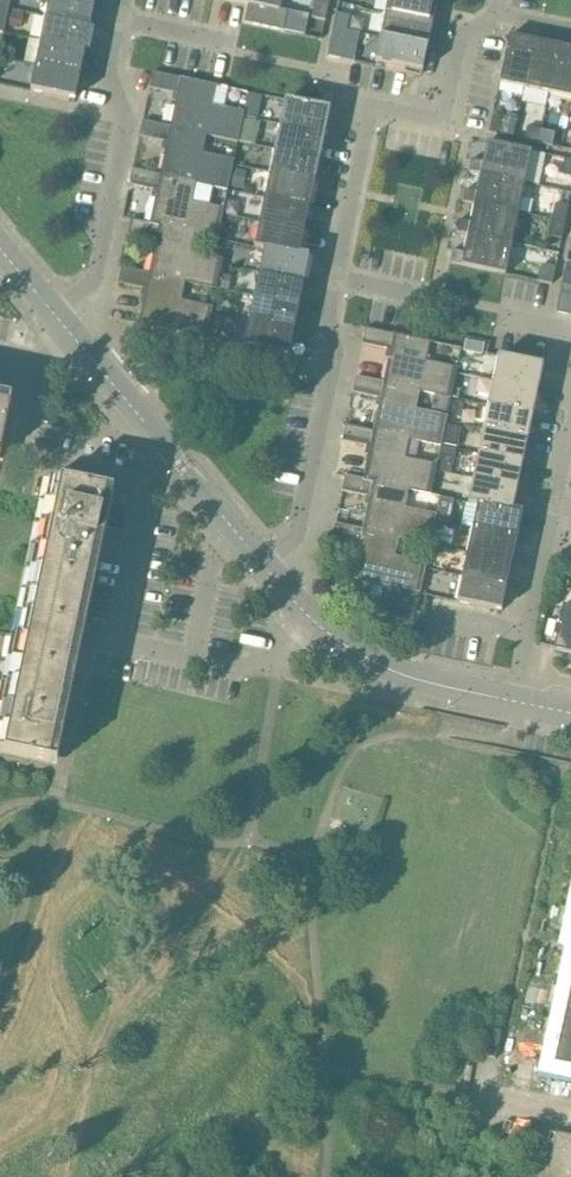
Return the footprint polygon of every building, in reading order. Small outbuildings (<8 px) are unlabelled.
[(24,0),(11,0),(9,9),(22,12),(24,0)] [(46,18),(90,27),(95,1),(89,0),(86,0),(86,1),(82,0),(50,0),(46,18)] [(234,1),(234,2),(245,4),(248,5),(245,23),(284,31),(288,11),(279,10),(281,0),(235,0),(234,1)] [(385,12),(433,22),(433,23),(437,24),(440,8),(436,7),(437,0),(388,0),(385,12)] [(316,1),(312,17),(326,20),(329,4),(316,1)] [(3,34),(9,6),(0,4),(0,33),(3,34)] [(25,13),(22,12),(9,9),(9,11),(10,11),(7,26),(22,29),(25,13)] [(385,12),(380,38),(428,47),(427,49),(431,50),(435,33),(431,32),(433,23),(433,22),(385,12)] [(350,16),(337,13),(333,28),(347,31),(350,16)] [(46,18),(41,42),(85,52),(90,27),(46,18)] [(341,59),(347,31),(333,28),(328,56),(341,59)] [(347,31),(341,59),(354,62),(360,33),(347,31)] [(520,37),(509,35),(500,82),(526,88),(535,41),(536,41),(537,36),(521,33),(520,37)] [(375,63),(406,69),(422,73),(427,49),(428,47),(380,38),(375,63)] [(560,46),(561,41),(545,38),(544,43),(536,41),(535,41),(526,88),(549,93),(559,46),(560,46)] [(41,42),(36,66),(80,75),(85,52),(41,42)] [(570,97),(570,43),(569,43),(568,48),(560,46),(559,46),(549,93),(570,97)] [(31,91),(75,100),(80,75),(36,66),(31,91)] [(212,84),(153,72),(150,87),(180,94),(173,127),(173,128),(202,134),(202,135),(239,142),(245,114),(208,106),(212,84)] [(286,100),(281,125),(324,134),(330,110),(286,100)] [(490,133),(504,136),(507,122),(493,119),(490,133)] [(143,120),(141,130),(139,136),(170,142),(163,175),(163,176),(213,187),(229,191),(235,162),(197,154),(202,135),(202,134),(173,128),(173,127),(143,120)] [(281,125),(275,150),(319,159),(324,134),(281,125)] [(528,127),(525,140),(539,143),(542,130),(528,127)] [(553,146),(556,133),(542,130),(539,143),(553,146)] [(525,183),(532,151),(487,142),(483,161),(472,159),(470,172),(480,174),(481,173),(525,183)] [(275,150),(270,174),(314,183),(319,159),(275,150)] [(570,177),(570,160),(565,158),(562,175),(570,177)] [(163,175),(134,168),(130,184),(160,191),(152,224),(152,225),(192,233),(191,234),(218,240),(225,211),(209,207),(213,187),(163,176),(163,175)] [(234,168),(230,188),(243,190),(247,171),(234,168)] [(519,212),(525,183),(481,173),(480,174),(477,192),(466,189),(463,202),(474,204),(474,203),(519,212)] [(270,174),(265,197),(309,206),(314,183),(270,174)] [(265,197),(260,220),(304,230),(309,206),(265,197)] [(457,232),(468,234),(468,233),(512,243),(519,212),(474,203),(474,204),(471,222),(459,219),(457,232)] [(569,207),(555,204),(552,220),(566,223),(569,207)] [(131,227),(129,235),(158,242),(150,274),(150,275),(182,281),(217,289),(220,274),(223,260),(187,252),(191,234),(192,233),(152,225),(152,224),(133,219),(131,227)] [(299,254),(304,230),(260,220),(254,247),(264,249),(265,247),(299,254)] [(562,239),(566,223),(552,220),(548,236),(562,239)] [(506,275),(512,243),(468,233),(468,234),(464,252),(453,249),(450,264),(506,275)] [(264,249),(259,272),(304,282),(309,256),(299,254),(265,247),(264,249)] [(567,262),(562,284),(570,285),(570,262),(569,262),(567,262)] [(542,265),(539,281),(552,284),(556,268),(542,265)] [(122,268),(118,284),(148,290),(141,322),(207,337),(207,339),(217,342),(222,315),(212,313),(213,308),(177,300),(182,281),(150,275),(150,274),(122,268)] [(259,272),(254,295),(299,305),(304,282),(259,272)] [(220,274),(217,289),(228,291),(231,277),(220,274)] [(556,313),(569,316),(570,307),(570,285),(562,284),(557,308),(556,313)] [(254,295),(249,320),(293,329),(299,305),(254,295)] [(249,320),(243,346),(288,355),(293,329),(249,320)] [(427,340),(366,328),(363,344),(393,350),(386,382),(385,383),(417,390),(417,391),(452,399),(453,389),(458,369),(422,362),(427,340)] [(466,339),(464,350),(484,354),(486,343),(466,339)] [(499,356),(494,381),(538,391),(544,365),(499,356)] [(356,376),(353,393),(383,399),(376,432),(407,438),(407,439),(442,447),(448,418),(412,411),(417,391),(417,390),(385,383),(386,382),(356,376)] [(533,415),(538,391),(494,381),(489,406),(533,415)] [(10,404),(0,402),(0,455),(10,404)] [(528,439),(533,415),(489,406),(484,430),(528,439)] [(376,432),(346,425),(343,441),(373,447),(366,480),(366,481),(406,489),(406,490),(432,495),(438,466),(402,459),(407,439),(407,438),(376,432)] [(523,463),(528,439),(484,430),(479,454),(523,463)] [(479,454),(474,478),(518,487),(523,463),(479,454)] [(346,476),(343,491),(372,498),(365,530),(365,531),(395,537),(395,538),(430,545),(437,517),(402,509),(406,490),(406,489),(366,481),(366,480),(346,476)] [(513,512),(513,510),(518,487),(474,478),(469,504),(478,506),(479,504),(513,512)] [(50,480),(46,500),(0,718),(0,752),(51,763),(98,539),(104,540),(106,528),(121,531),(125,512),(103,508),(107,492),(50,480)] [(466,503),(461,526),(473,528),(517,538),(522,512),(513,510),(513,512),(479,504),(478,506),(469,504),(466,503)] [(439,513),(437,522),(448,524),(450,515),(439,513)] [(354,579),(386,587),(382,607),(415,614),(419,594),(426,565),(391,557),(395,538),(395,537),(365,531),(365,530),(336,524),(332,540),(361,546),(354,579)] [(473,528),(468,552),(512,562),(517,538),(473,528)] [(468,552),(463,576),(507,586),(512,562),(468,552)] [(463,576),(458,602),(502,612),(507,586),(463,576)] [(554,650),(570,654),(570,607),(563,606),(554,650)] [(549,1068),(570,1073),(570,969),(549,1068)] [(554,1141),(549,1168),(540,1166),(537,1176),(570,1176),(570,1144),(554,1141)]
